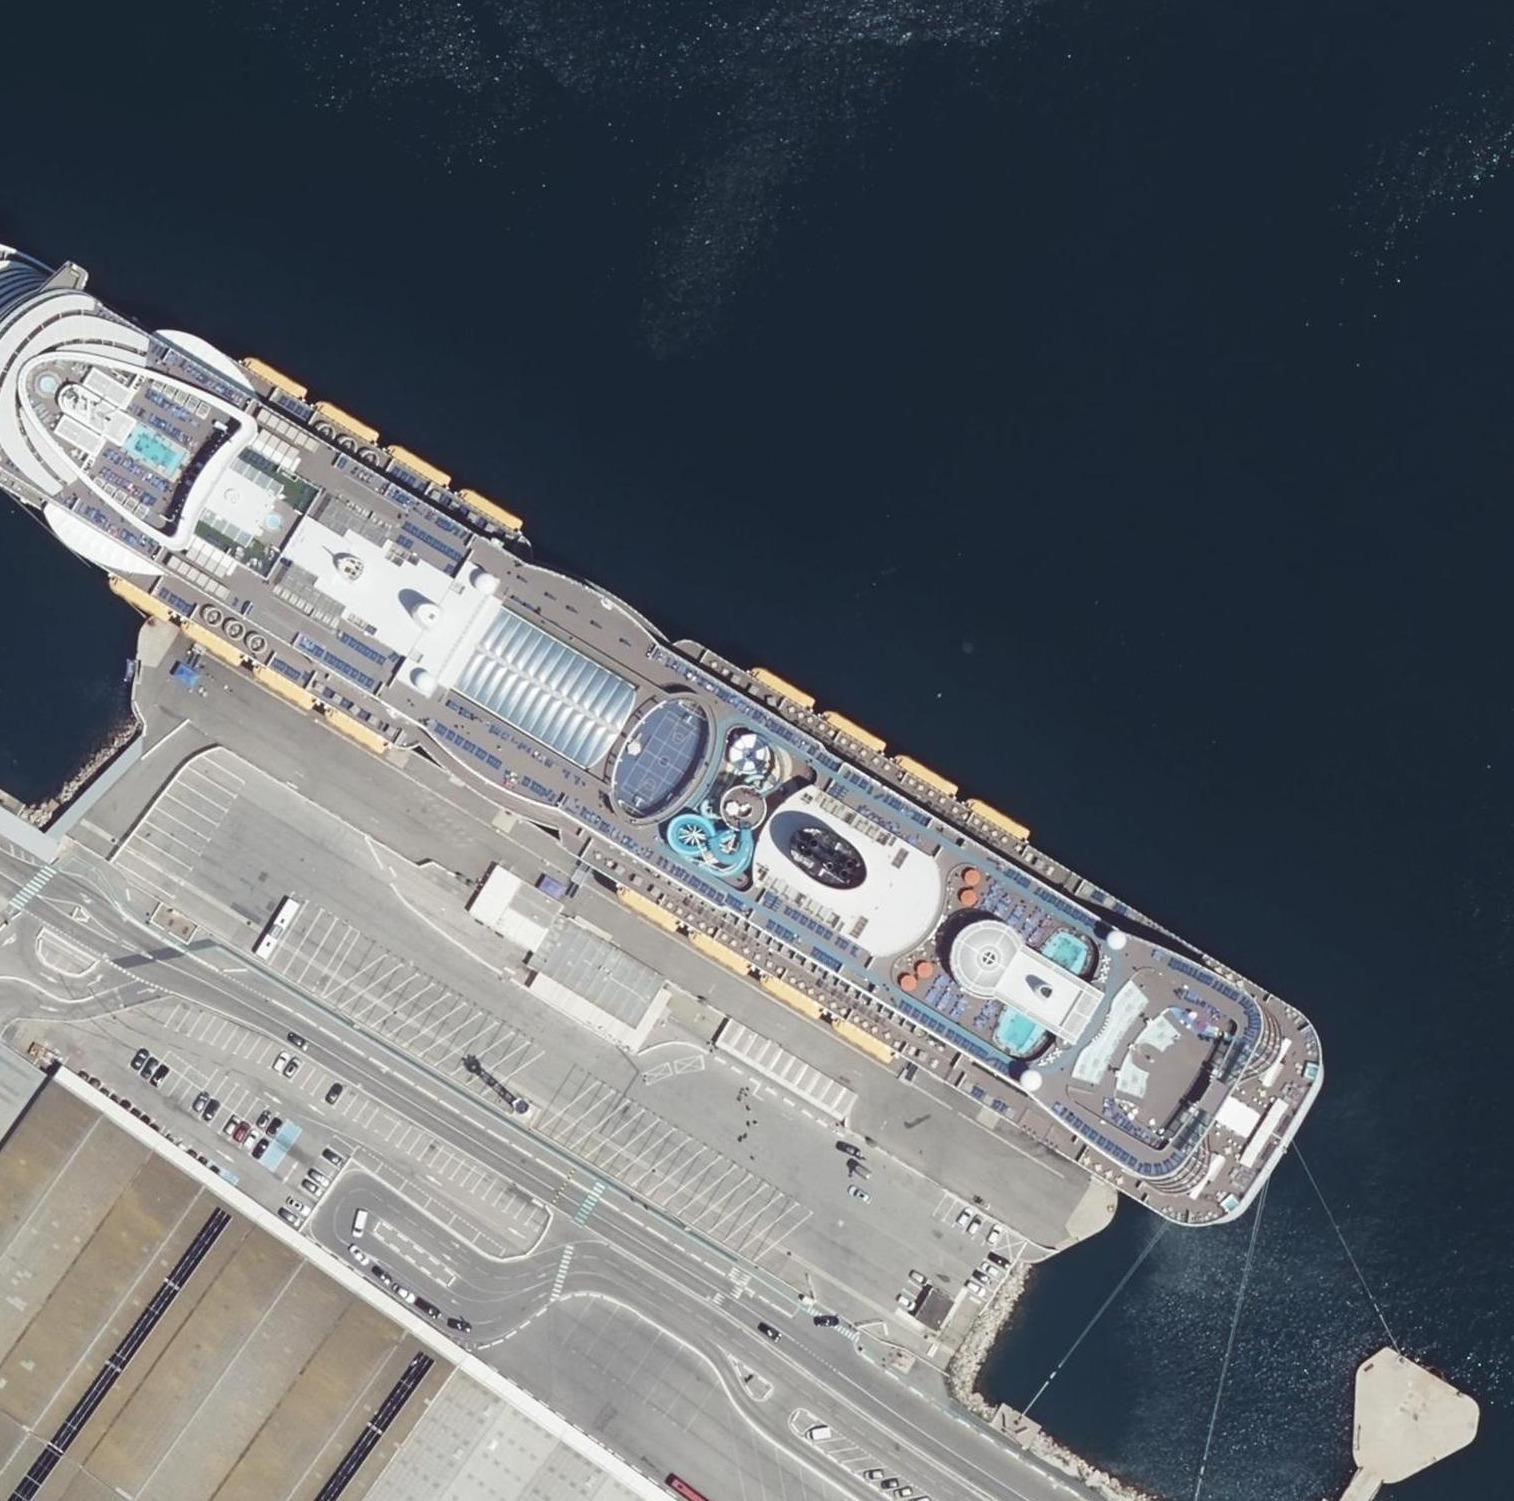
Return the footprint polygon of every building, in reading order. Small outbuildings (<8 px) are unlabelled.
[(46,834),(57,841),(139,757),(141,737),(46,834)] [(0,805),(0,816),(52,848),(57,841),(46,834),(0,805)] [(519,885),(510,908),(540,920),(550,898),(519,885)] [(675,984),(556,915),(524,968),(644,1037),(675,984)] [(837,1116),(851,1094),(753,1034),(740,1057),(837,1116)] [(54,1078),(0,1040),(0,1154),(54,1078)] [(649,1500),(679,1500),(301,1232),(64,1064),(54,1078),(649,1500)] [(54,1078),(0,1154),(0,1408),(130,1500),(649,1500),(54,1078)] [(0,1408),(0,1500),(130,1500),(0,1408)]
